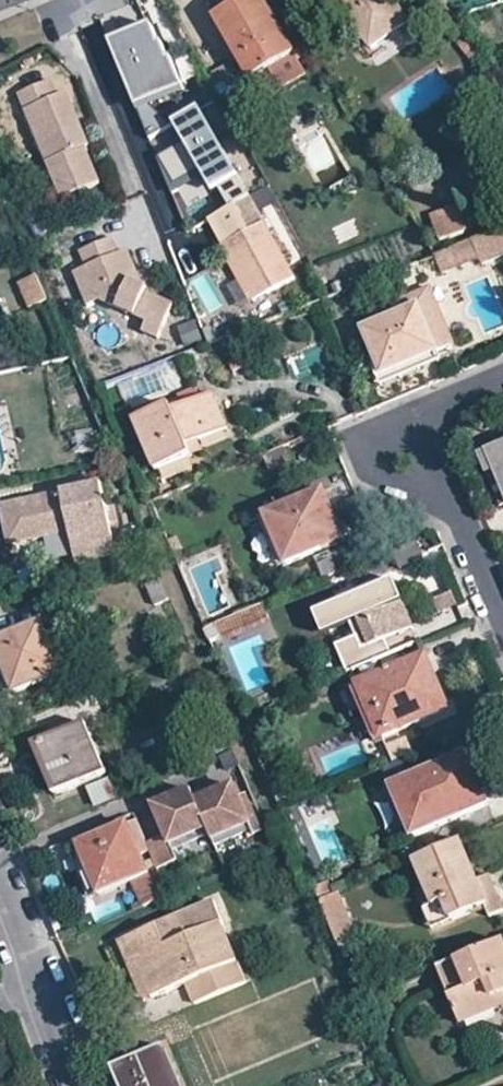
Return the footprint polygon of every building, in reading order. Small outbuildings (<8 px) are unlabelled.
[(279,88),(304,74),(262,0),(245,0),(238,4),(214,17),(250,80),(267,69),(276,83),(279,88)] [(346,14),(371,50),(406,25),(390,0),(336,0),(346,14)] [(150,25),(109,42),(136,108),(147,103),(182,89),(170,58),(167,59),(160,43),(158,44),(150,25)] [(406,25),(371,50),(380,63),(416,37),(406,25)] [(476,69),(487,61),(462,28),(451,38),(476,69)] [(267,69),(250,80),(257,93),(276,83),(267,69)] [(73,126),(69,115),(74,113),(65,91),(56,95),(52,88),(49,79),(16,93),(24,110),(39,104),(45,118),(40,127),(52,156),(44,159),(60,199),(98,183),(83,147),(87,145),(80,128),(73,126)] [(170,126),(147,103),(136,108),(149,138),(170,126)] [(45,118),(39,104),(24,110),(44,159),(52,156),(40,127),(45,118)] [(229,207),(247,196),(198,110),(174,124),(185,142),(159,156),(172,180),(166,184),(171,193),(178,188),(175,183),(205,166),(229,207)] [(80,128),(74,113),(69,115),(73,126),(80,128)] [(294,279),(247,196),(229,207),(207,220),(228,256),(233,265),(237,272),(254,301),(294,279)] [(455,203),(428,214),(437,239),(465,229),(455,203)] [(472,240),(478,257),(479,262),(502,253),(502,227),(472,240)] [(130,261),(126,251),(118,254),(112,238),(79,251),(85,268),(99,301),(145,322),(161,329),(171,306),(144,294),(147,289),(140,286),(130,281),(134,271),(130,261)] [(478,257),(472,240),(434,254),(440,272),(478,257)] [(233,265),(228,256),(221,260),(230,276),(237,272),(233,265)] [(99,301),(85,268),(72,273),(86,306),(99,301)] [(42,295),(31,270),(16,276),(27,301),(42,295)] [(140,286),(134,271),(130,281),(140,286)] [(453,344),(429,288),(395,302),(398,311),(360,328),(380,375),(437,351),(453,344)] [(161,329),(145,322),(140,333),(156,340),(161,329)] [(437,351),(380,375),(383,384),(440,359),(437,351)] [(198,398),(198,397),(194,388),(176,395),(180,405),(198,398)] [(211,392),(198,397),(198,398),(180,405),(170,409),(167,404),(131,420),(152,470),(189,455),(185,445),(197,440),(225,427),(211,392)] [(91,429),(75,431),(80,453),(95,450),(91,429)] [(200,450),(197,440),(185,445),(189,455),(200,450)] [(493,449),(500,466),(492,469),(502,495),(502,445),(493,449)] [(500,466),(493,449),(485,452),(492,469),(500,466)] [(113,522),(105,483),(43,497),(45,504),(37,506),(36,498),(3,505),(12,546),(73,532),(80,564),(121,555),(115,530),(112,531),(110,523),(113,522)] [(282,565),(334,543),(326,525),(337,521),(323,488),(261,515),(282,565)] [(45,504),(43,497),(36,498),(37,506),(45,504)] [(344,538),(337,521),(326,525),(334,543),(344,538)] [(160,579),(144,586),(153,606),(170,599),(160,579)] [(421,643),(395,579),(322,610),(331,631),(351,622),(357,636),(337,645),(349,673),(421,643)] [(325,634),(331,631),(322,610),(316,612),(325,634)] [(1,638),(9,657),(0,661),(0,667),(11,694),(64,673),(42,621),(1,638)] [(1,638),(0,638),(0,661),(9,657),(1,638)] [(441,692),(421,643),(349,673),(378,739),(435,715),(428,697),(441,692)] [(448,709),(441,692),(428,697),(435,715),(448,709)] [(84,724),(32,745),(53,793),(105,771),(84,724)] [(465,753),(389,786),(410,835),(486,803),(465,753)] [(76,792),(84,811),(116,797),(108,778),(76,792)] [(236,796),(231,784),(221,789),(226,800),(236,796)] [(207,832),(193,800),(188,789),(160,801),(165,812),(155,817),(163,835),(144,843),(146,848),(155,868),(175,860),(170,848),(207,832)] [(250,828),(236,796),(226,800),(221,789),(193,800),(207,832),(212,844),(213,843),(250,828)] [(259,830),(243,793),(236,796),(252,833),(259,830)] [(165,812),(160,801),(150,805),(155,817),(165,812)] [(144,843),(134,820),(125,824),(138,851),(146,848),(144,843)] [(125,824),(75,846),(96,894),(132,879),(147,873),(138,851),(125,824)] [(413,860),(432,905),(440,902),(448,920),(484,904),(489,915),(502,910),(502,907),(492,882),(480,887),(477,879),(460,840),(413,860)] [(166,895),(155,869),(147,873),(132,879),(134,884),(143,905),(166,895)] [(489,874),(477,879),(480,887),(492,882),(489,874)] [(329,896),(324,883),(312,888),(317,901),(329,896)] [(329,896),(317,901),(334,940),(354,932),(337,892),(329,896)] [(196,1006),(244,985),(218,926),(222,924),(212,900),(117,941),(128,966),(136,963),(152,1000),(186,985),(196,1006)] [(440,902),(432,905),(422,909),(430,927),(440,923),(448,920),(440,902)] [(436,968),(459,1023),(502,1005),(502,943),(502,941),(436,968)] [(144,1003),(152,1000),(136,963),(128,966),(144,1003)] [(164,1045),(110,1068),(118,1085),(181,1085),(164,1045)]
